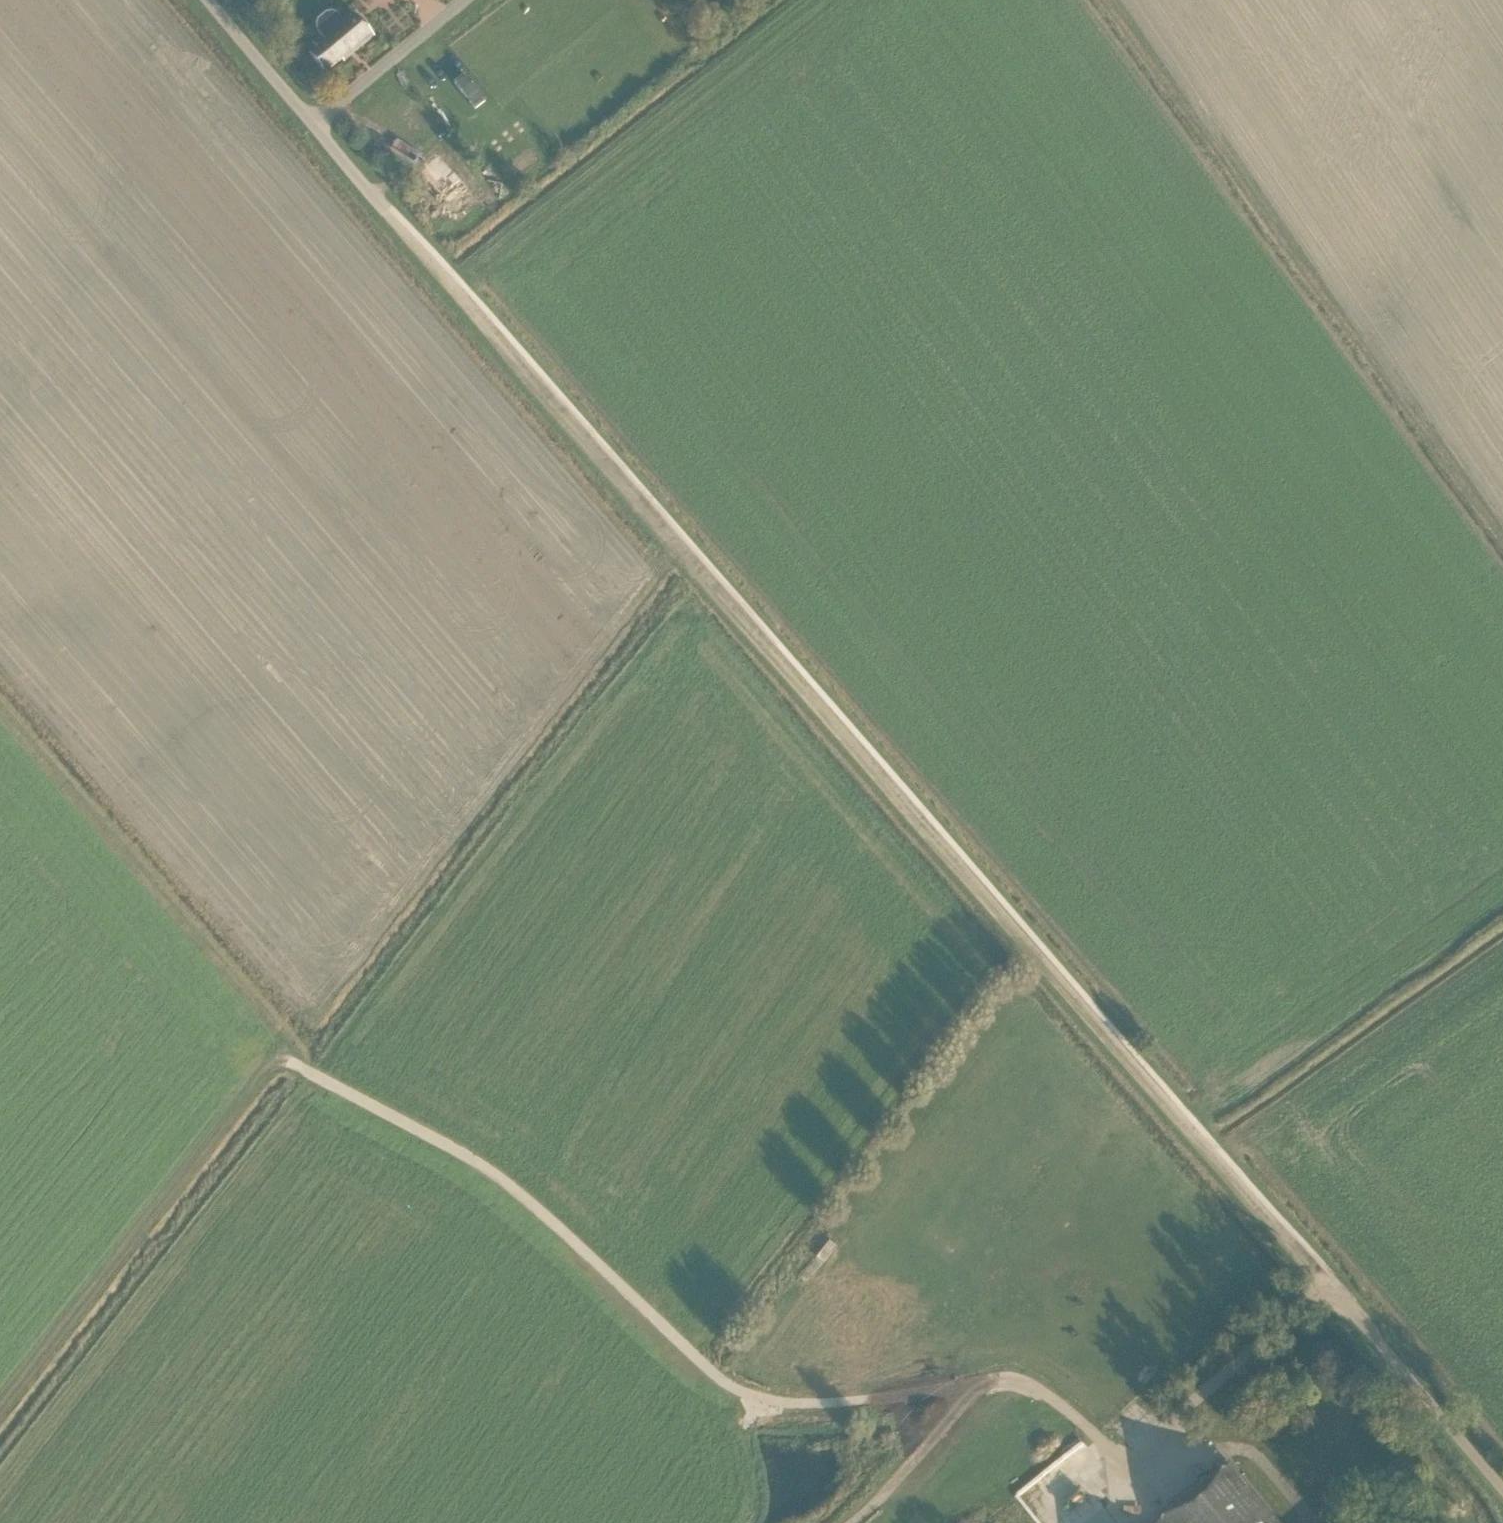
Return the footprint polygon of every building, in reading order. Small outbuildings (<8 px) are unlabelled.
[(345,64),(357,55),(375,40),(351,12),(341,21),(336,15),(331,13),(326,14),(318,22),(316,26),(317,31),(321,37),(313,44),(317,49),(310,56),(325,73),(341,59),(345,64)] [(441,123),(412,147),(442,184),(453,175),(462,187),(481,172),(441,123)] [(1231,1465),(1160,1522),(1278,1522),(1231,1465)]
